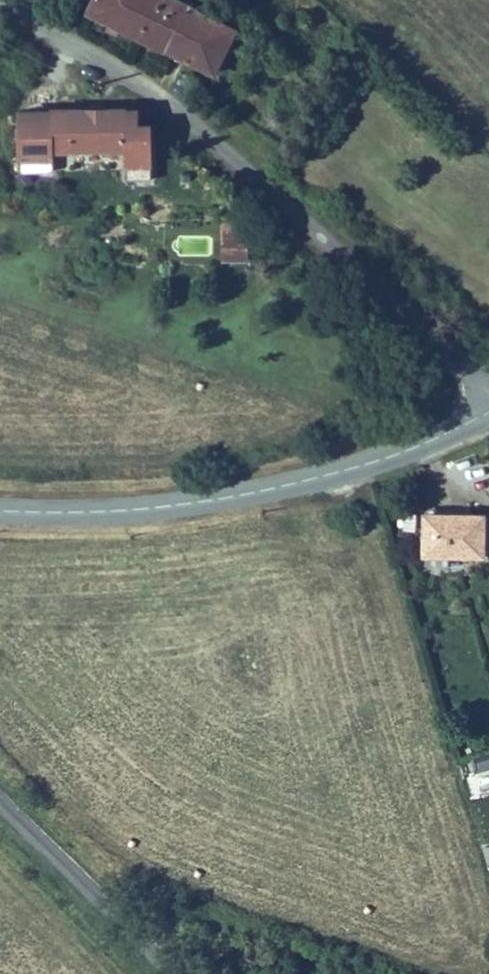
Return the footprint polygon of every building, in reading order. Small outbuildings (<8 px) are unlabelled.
[(186,0),(94,0),(88,13),(154,44),(219,76),(243,27),(186,0)] [(154,177),(154,122),(141,122),(141,107),(134,107),(24,106),(23,166),(55,167),(56,144),(129,144),(129,177),(154,177)] [(224,222),(225,262),(252,261),(251,235),(224,222)] [(427,543),(423,595),(447,597),(448,584),(485,587),(488,547),(461,545),(427,543)]
